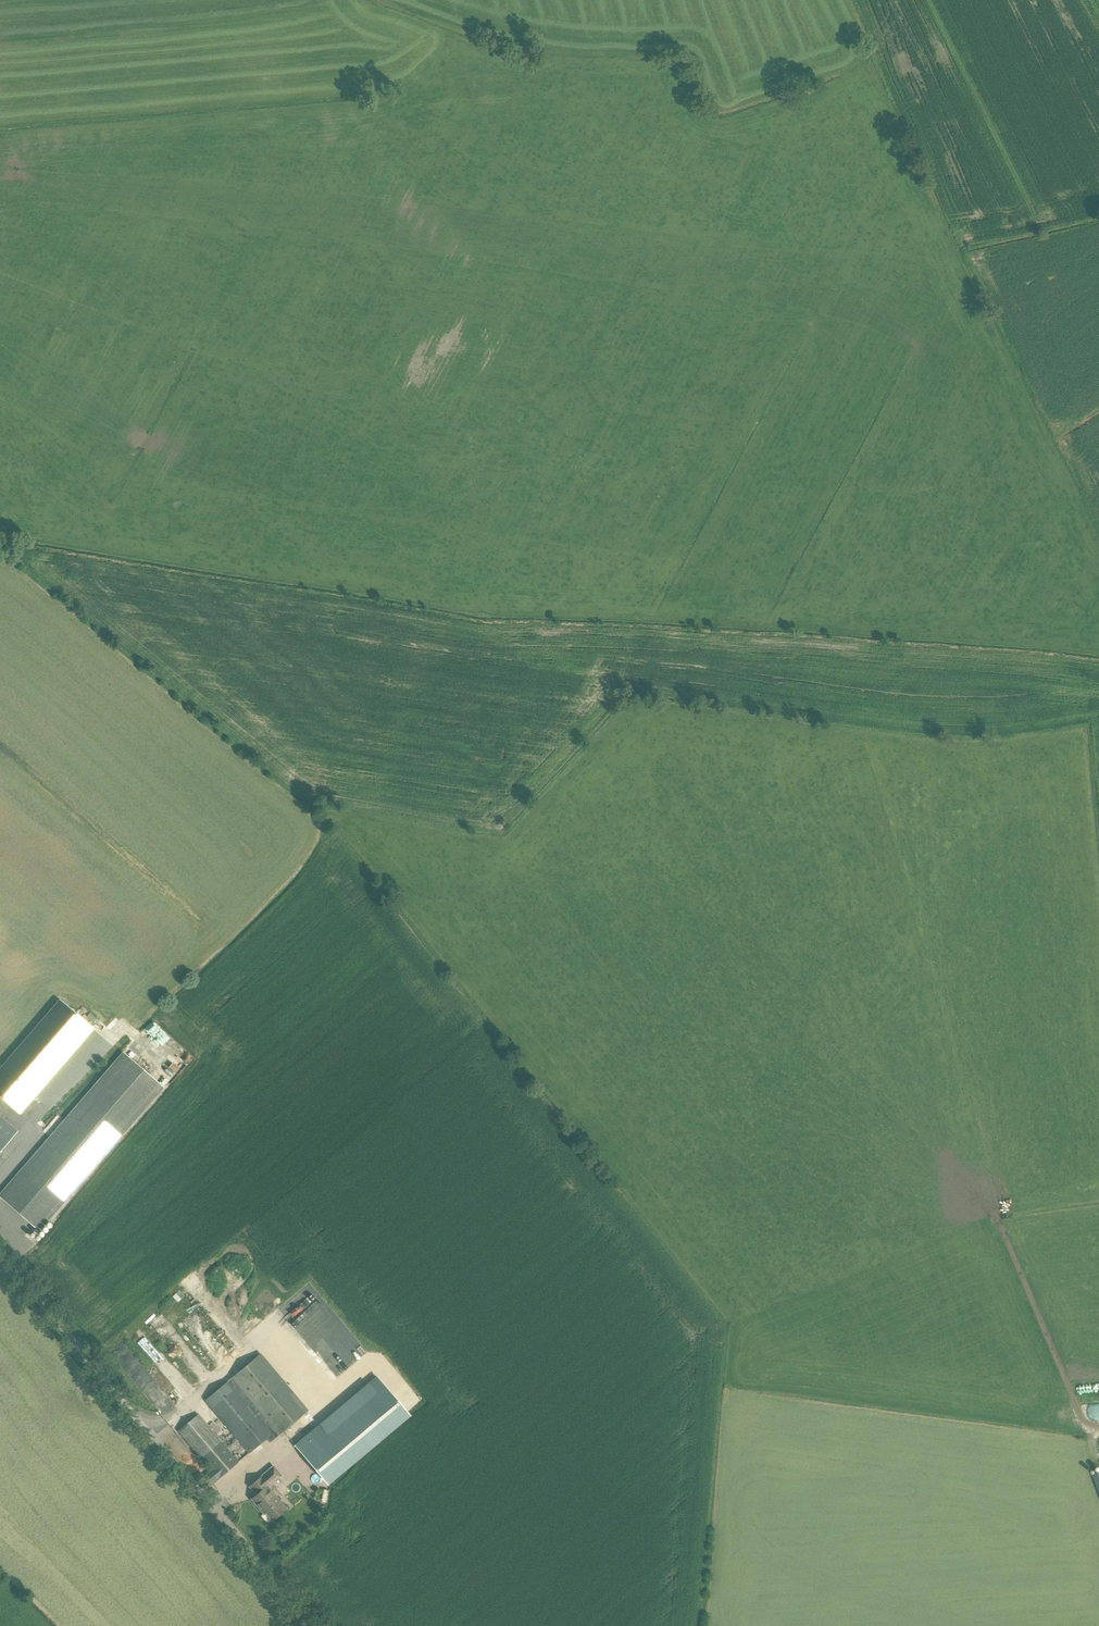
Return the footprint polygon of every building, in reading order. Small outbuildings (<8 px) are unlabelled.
[(1,1067),(35,1097),(94,1029),(77,1014),(59,999),(2,1065),(1,1067)] [(0,1193),(0,1197),(40,1231),(164,1087),(122,1051),(0,1193)] [(13,1125),(0,1115),(0,1141),(13,1125)] [(168,1308),(173,1304),(172,1302),(177,1297),(169,1287),(158,1296),(168,1308)] [(148,1320),(156,1311),(149,1304),(141,1314),(148,1320)] [(206,1373),(162,1321),(154,1327),(198,1379),(206,1373)] [(140,1343),(143,1333),(135,1331),(132,1341),(140,1343)] [(213,1360),(224,1349),(213,1337),(201,1347),(213,1360)] [(260,1354),(205,1401),(249,1453),(266,1439),(270,1443),(308,1411),(260,1354)] [(119,1362),(125,1374),(139,1367),(133,1355),(119,1362)] [(296,1446),(325,1481),(407,1412),(377,1377),(296,1446)] [(168,1399),(176,1392),(172,1387),(164,1394),(168,1399)] [(209,1488),(239,1462),(199,1414),(178,1432),(211,1471),(202,1479),(209,1488)] [(281,1477),(273,1468),(250,1487),(257,1495),(252,1499),(261,1510),(263,1509),(272,1520),(286,1509),(268,1488),(281,1477)]
